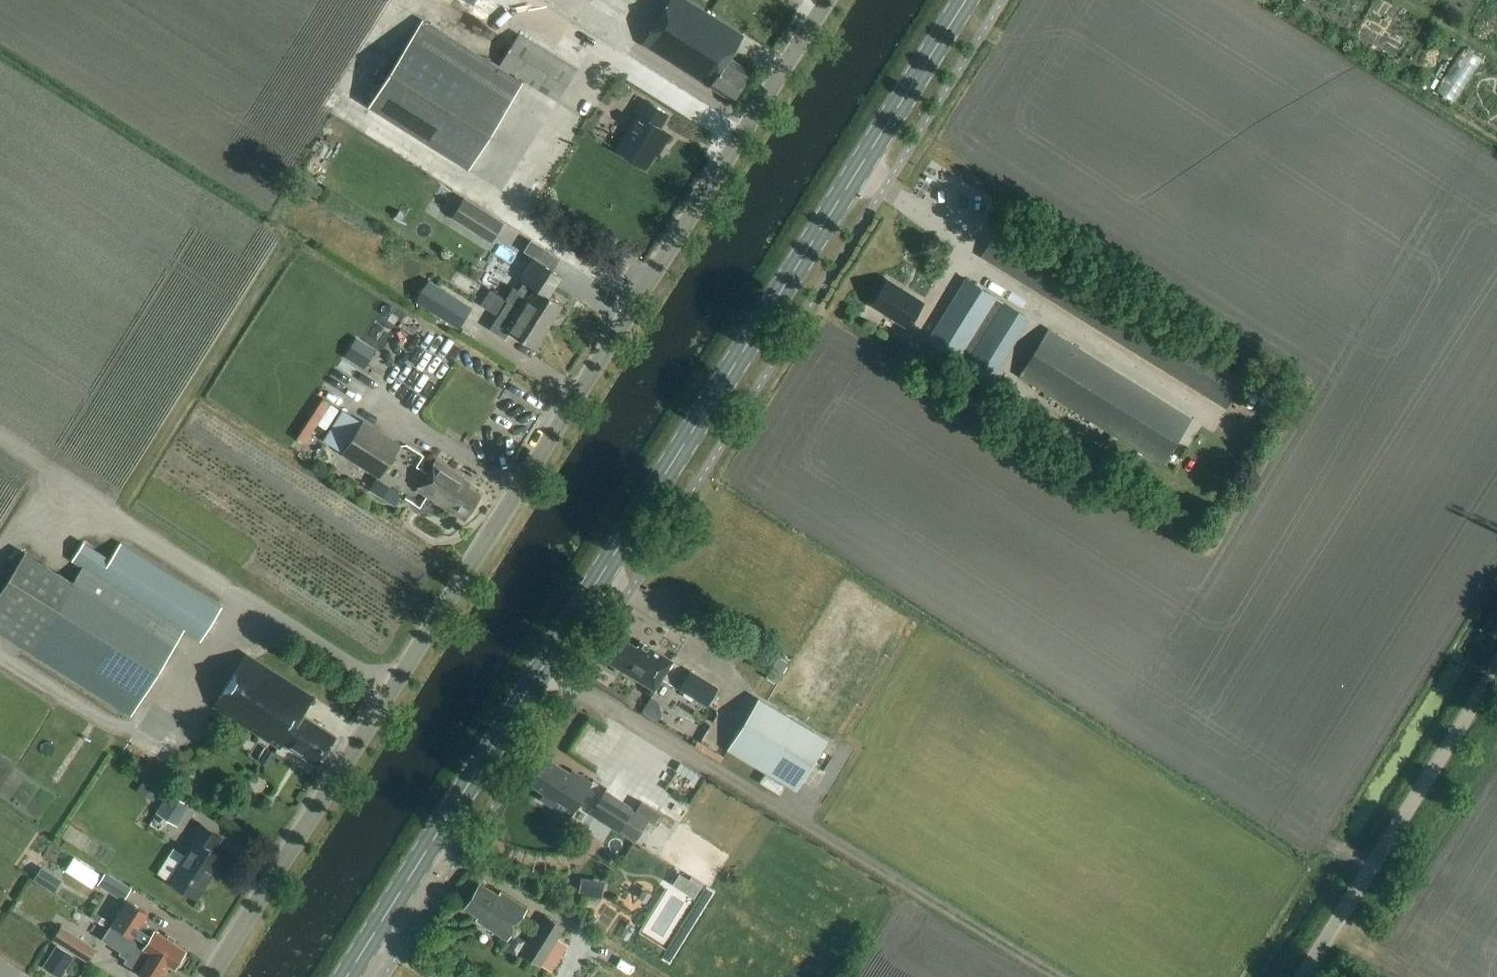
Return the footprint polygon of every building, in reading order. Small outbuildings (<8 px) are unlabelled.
[(751,72),(729,58),(743,36),(685,0),(670,0),(643,44),(710,87),(733,101),(751,72)] [(469,169),(512,100),(523,83),(423,20),(368,106),(469,169)] [(558,101),(577,71),(519,34),(499,65),(558,101)] [(656,156),(670,135),(659,128),(668,115),(644,99),(635,113),(639,116),(617,150),(645,168),(654,154),(656,156)] [(890,191),(904,197),(910,185),(896,178),(890,191)] [(454,216),(492,239),(503,221),(466,197),(454,216)] [(562,276),(542,264),(533,257),(519,279),(524,282),(519,291),(513,288),(506,299),(518,307),(549,326),(562,304),(549,296),(562,276)] [(907,327),(922,303),(887,280),(872,305),(907,327)] [(967,280),(928,340),(966,364),(1004,303),(967,280)] [(430,283),(417,303),(459,330),(472,309),(430,283)] [(518,307),(506,299),(491,290),(481,305),(498,316),(490,330),(505,339),(509,332),(535,348),(549,326),(518,307)] [(396,322),(440,347),(448,334),(404,309),(396,322)] [(1162,465),(1191,420),(1048,331),(1020,376),(1162,465)] [(356,339),(344,358),(363,370),(375,352),(356,339)] [(447,355),(476,370),(482,358),(453,343),(447,355)] [(322,400),(296,440),(304,445),(317,424),(330,405),(322,400)] [(339,410),(330,405),(317,424),(326,430),(339,410)] [(1223,426),(1232,411),(1222,406),(1213,421),(1223,426)] [(399,447),(363,424),(346,413),(327,442),(380,476),(399,447)] [(465,521),(481,495),(461,483),(464,478),(437,461),(418,491),(465,521)] [(396,506),(403,494),(377,478),(369,489),(396,506)] [(84,543),(72,562),(82,568),(73,582),(25,553),(0,593),(0,635),(132,716),(185,630),(202,640),(222,607),(119,544),(110,559),(84,543)] [(639,647),(618,635),(603,660),(656,692),(674,662),(642,642),(639,647)] [(748,659),(769,671),(776,660),(755,648),(748,659)] [(317,765),(336,736),(303,715),(314,698),(246,655),(213,706),(281,749),(284,743),(317,765)] [(770,672),(766,678),(776,684),(789,664),(779,657),(777,660),(770,672)] [(708,706),(718,689),(690,672),(680,689),(708,706)] [(752,709),(727,751),(797,792),(822,751),(752,709)] [(568,808),(584,782),(574,776),(575,775),(545,756),(527,784),(557,803),(558,802),(568,808)] [(179,827),(191,806),(169,792),(153,819),(166,827),(169,821),(179,827)] [(604,792),(591,813),(620,830),(621,828),(637,838),(649,819),(604,792)] [(656,822),(661,813),(642,801),(637,810),(656,822)] [(197,899),(223,858),(213,851),(222,838),(198,823),(189,837),(195,841),(185,856),(170,881),(197,899)] [(170,881),(185,856),(173,848),(157,873),(170,881)] [(42,868),(34,879),(43,886),(51,874),(42,868)] [(124,900),(132,888),(106,872),(98,885),(124,900)] [(94,908),(102,893),(75,879),(67,893),(94,908)] [(499,895),(480,883),(464,910),(483,922),(481,925),(508,942),(528,909),(501,892),(499,895)] [(168,963),(168,964),(174,968),(176,966),(180,965),(185,957),(184,952),(185,950),(155,931),(141,923),(147,913),(127,900),(111,925),(131,937),(133,934),(148,943),(144,948),(168,963)] [(93,912),(90,917),(104,927),(107,921),(93,912)] [(12,916),(7,932),(18,936),(23,920),(12,916)] [(551,974),(563,955),(552,948),(564,929),(545,917),(521,955),(551,974)] [(168,964),(168,963),(144,948),(148,943),(133,934),(131,937),(111,925),(102,940),(121,952),(119,954),(126,959),(124,962),(139,972),(138,972),(146,976),(160,976),(168,964)] [(88,964),(97,950),(61,928),(53,941),(88,964)]
